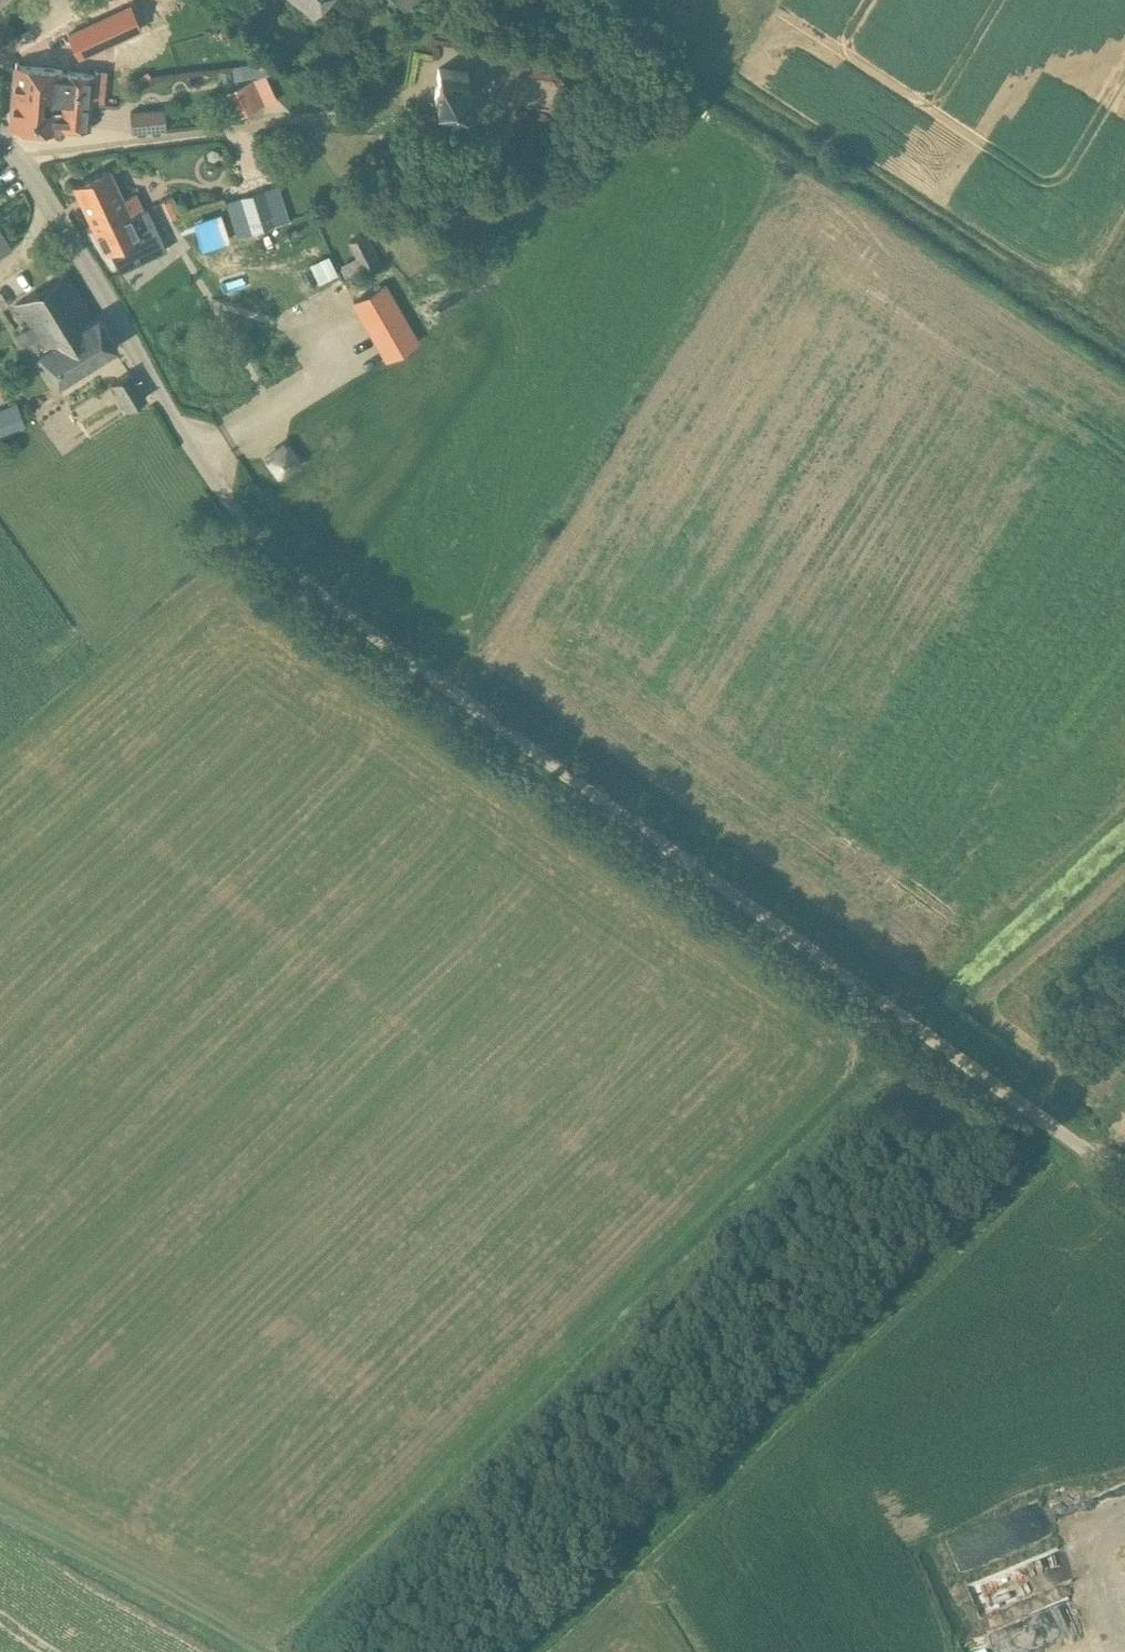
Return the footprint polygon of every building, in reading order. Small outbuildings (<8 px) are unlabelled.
[(78,28),(90,51),(143,21),(132,0),(128,0),(78,28)] [(314,11),(323,0),(300,0),(314,11)] [(410,13),(421,0),(395,0),(410,13)] [(240,38),(226,25),(217,35),(231,47),(240,38)] [(270,74),(268,61),(233,66),(235,80),(270,74)] [(61,98),(93,101),(96,75),(18,66),(15,95),(37,97),(37,91),(49,93),(48,109),(59,111),(61,98)] [(470,70),(440,67),(436,98),(466,102),(470,70)] [(265,105),(254,80),(238,87),(250,112),(265,105)] [(89,131),(93,101),(61,98),(59,111),(48,109),(49,93),(37,91),(37,97),(15,95),(11,127),(57,132),(58,127),(89,131)] [(166,129),(164,108),(129,112),(132,133),(166,129)] [(110,169),(74,186),(91,224),(117,212),(121,221),(145,209),(136,191),(123,197),(110,169)] [(291,219),(279,184),(226,202),(238,237),(291,219)] [(117,212),(91,224),(105,252),(109,251),(120,273),(159,254),(159,253),(167,250),(165,244),(148,208),(145,209),(121,221),(117,212)] [(0,229),(0,256),(12,247),(0,229)] [(381,262),(367,232),(349,241),(363,271),(381,262)] [(97,316),(68,271),(19,303),(33,326),(19,335),(27,347),(40,339),(47,349),(41,353),(60,383),(118,346),(100,314),(97,316)] [(354,301),(387,359),(418,341),(384,284),(354,301)] [(147,396),(131,371),(111,383),(127,408),(147,396)] [(18,402),(0,409),(0,435),(26,425),(18,402)] [(286,443),(267,458),(281,476),(300,461),(286,443)] [(1008,1621),(1076,1599),(1070,1579),(1068,1579),(1044,1504),(945,1535),(958,1576),(989,1566),(991,1573),(1007,1568),(1017,1600),(1003,1604),(1008,1621)] [(957,1651),(995,1651),(995,1640),(957,1641),(957,1651)]
